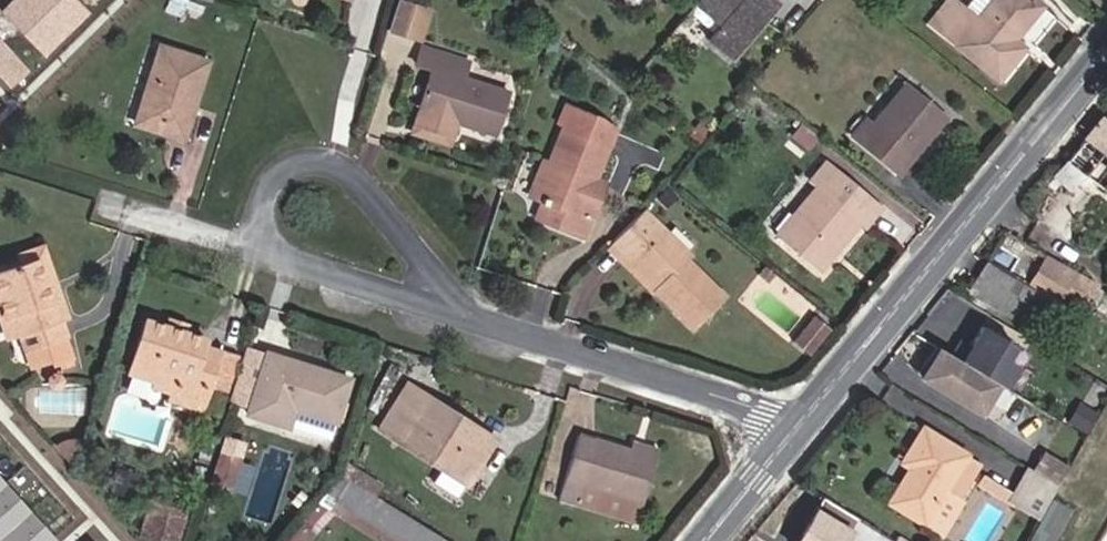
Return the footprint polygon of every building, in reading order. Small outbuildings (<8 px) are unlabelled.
[(90,12),(78,0),(12,0),(0,12),(0,13),(45,57),(90,12)] [(727,54),(774,0),(694,0),(719,22),(706,36),(727,54)] [(1040,5),(1034,0),(992,0),(977,19),(954,0),(947,0),(929,22),(996,77),(1022,46),(1013,38),(1040,5)] [(420,39),(429,11),(399,1),(390,29),(420,39)] [(29,71),(0,43),(0,75),(13,87),(29,71)] [(159,47),(135,123),(160,131),(163,123),(177,127),(182,113),(190,115),(206,62),(159,47)] [(432,67),(420,104),(414,124),(454,137),(459,121),(492,131),(505,91),(461,76),(466,61),(422,47),(417,62),(432,67)] [(851,136),(898,174),(947,116),(907,83),(872,123),(866,118),(851,136)] [(612,131),(595,119),(569,109),(549,162),(543,159),(529,195),(542,200),(536,218),(583,236),(590,219),(580,215),(594,179),(612,131)] [(160,131),(183,137),(190,115),(182,113),(177,127),(163,123),(160,131)] [(1100,118),(1082,139),(1106,158),(1106,123),(1100,118)] [(410,134),(451,147),(454,137),(414,124),(410,134)] [(1082,139),(1052,177),(1070,192),(1081,176),(1106,196),(1106,158),(1082,139)] [(825,163),(811,179),(818,185),(832,169),(825,163)] [(879,207),(833,168),(832,169),(818,185),(779,231),(819,266),(860,220),(864,223),(879,207)] [(590,219),(603,183),(594,179),(580,215),(590,219)] [(685,258),(689,255),(643,209),(606,247),(652,291),(654,288),(694,327),(724,297),(685,258)] [(0,256),(0,268),(37,256),(52,300),(61,298),(43,242),(0,256)] [(68,316),(61,298),(52,300),(37,256),(0,268),(0,310),(3,318),(0,319),(0,339),(0,340),(20,333),(31,366),(53,359),(55,363),(70,358),(58,320),(68,316)] [(1032,283),(1030,286),(988,259),(963,300),(985,313),(990,305),(1017,321),(1035,289),(1059,303),(1065,294),(1083,304),(1096,282),(1049,257),(1032,283)] [(1099,309),(1106,314),(1106,295),(1099,309)] [(794,339),(809,351),(829,327),(814,315),(794,339)] [(156,379),(155,383),(175,389),(176,385),(189,389),(193,378),(208,383),(219,349),(203,344),(205,338),(145,321),(130,371),(156,379)] [(1016,368),(1004,361),(1013,346),(982,327),(970,347),(961,342),(952,358),(997,384),(1004,388),(1016,368)] [(1084,357),(1088,350),(1071,341),(1067,348),(1084,357)] [(228,393),(239,356),(219,349),(208,383),(207,386),(228,393)] [(923,379),(980,413),(997,384),(952,358),(940,351),(923,379)] [(1097,368),(1106,374),(1106,351),(1097,368)] [(335,420),(348,378),(267,353),(248,414),(287,426),(294,408),(335,420)] [(57,391),(62,388),(64,382),(62,377),(57,373),(51,375),(47,379),(47,385),(51,390),(57,391)] [(200,408),(207,386),(208,383),(193,378),(189,389),(176,385),(175,389),(171,399),(200,408)] [(465,481),(494,438),(408,384),(380,426),(465,481)] [(329,444),(335,428),(298,413),(291,429),(329,444)] [(901,464),(908,468),(889,503),(942,534),(961,501),(944,491),(965,455),(921,430),(901,464)] [(642,499),(654,457),(630,450),(578,435),(558,498),(574,503),(580,481),(642,499)] [(657,449),(632,441),(630,450),(654,457),(657,449)] [(229,492),(240,458),(220,451),(209,486),(229,492)] [(382,484),(346,461),(343,470),(377,492),(382,484)] [(1013,498),(1040,513),(1055,487),(1028,472),(1013,498)] [(324,493),(397,540),(437,540),(439,538),(341,473),(324,493)] [(52,537),(0,478),(0,540),(48,540),(52,537)] [(863,531),(822,506),(801,540),(857,540),(863,531)] [(181,522),(150,512),(141,539),(149,540),(176,540),(181,522)]
